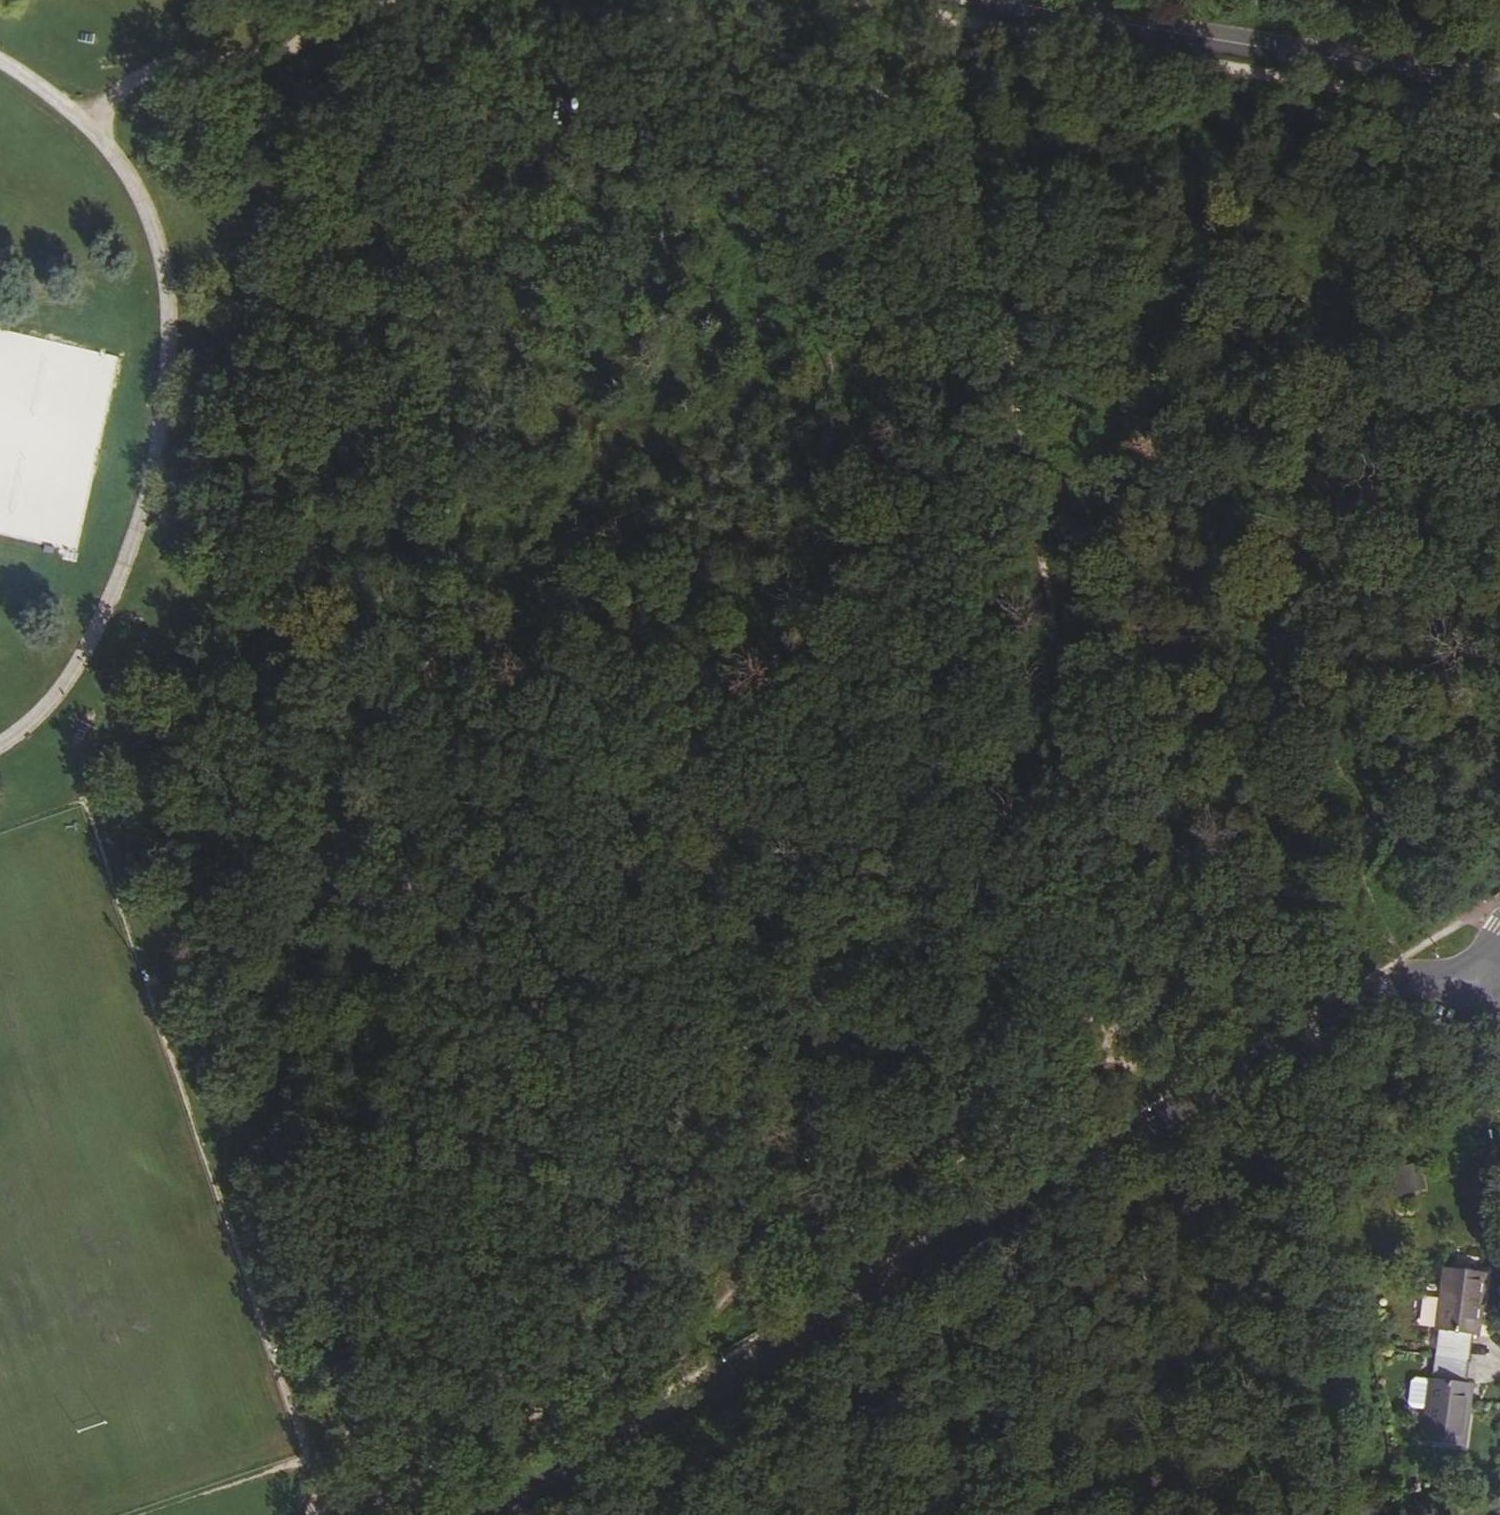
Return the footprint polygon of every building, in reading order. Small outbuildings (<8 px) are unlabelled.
[(73,545),(89,444),(85,437),(96,368),(89,354),(54,373),(75,411),(74,418),(53,415),(36,424),(35,434),(16,400),(37,389),(7,384),(1,387),(7,399),(0,403),(0,406),(6,417),(0,451),(0,452),(0,463),(0,465),(0,533),(73,545)] [(1397,1196),(1414,1191),(1408,1170),(1391,1174),(1397,1196)] [(1461,1449),(1468,1389),(1460,1388),(1467,1336),(1475,1337),(1483,1278),(1440,1272),(1433,1332),(1436,1332),(1430,1384),(1426,1383),(1419,1444),(1461,1449)]
